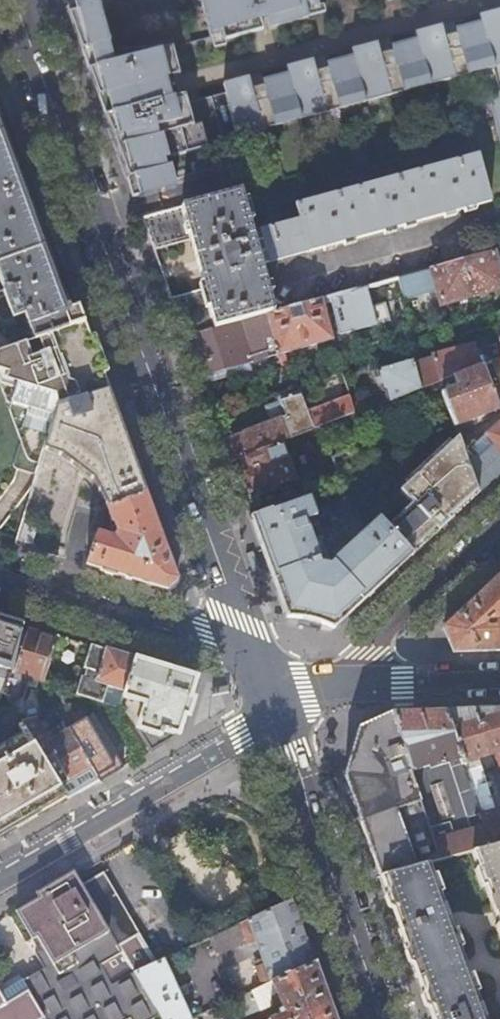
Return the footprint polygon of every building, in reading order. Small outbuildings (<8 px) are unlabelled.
[(210,39),(211,38),(222,35),(224,41),(262,31),(259,21),(267,19),(270,29),(307,18),(305,11),(318,7),(317,0),(200,0),(210,39)] [(391,52),(388,41),(351,51),(354,62),(327,69),(324,58),(285,68),(288,79),(263,86),(260,74),(222,85),(225,93),(186,104),(184,95),(177,96),(174,83),(172,77),(178,76),(171,48),(121,60),(119,56),(118,50),(103,1),(68,11),(76,41),(99,103),(122,167),(133,198),(137,197),(137,198),(175,188),(173,181),(212,170),(205,145),(481,72),(488,96),(487,97),(499,148),(499,11),(478,17),(481,28),(456,35),(453,24),(414,34),(417,45),(391,52)] [(318,7),(305,11),(307,18),(324,13),(322,6),(318,7)] [(222,35),(211,38),(213,49),(225,46),(224,41),(222,35)] [(8,301),(7,301),(8,306),(0,309),(0,315),(5,329),(6,330),(9,330),(27,324),(33,340),(84,322),(78,306),(64,311),(0,135),(0,279),(8,301)] [(239,193),(141,220),(145,232),(149,243),(188,233),(190,241),(203,289),(205,297),(172,307),(177,320),(183,337),(272,313),(259,267),(283,260),(306,254),(491,203),(478,156),(438,167),(437,163),(425,166),(426,170),(382,182),(381,178),(369,181),(370,186),(323,198),(322,194),(311,197),(312,201),(293,206),(297,220),(273,227),(250,233),(239,193)] [(188,233),(149,243),(152,252),(190,241),(188,233)] [(493,252),(462,261),(472,297),(499,289),(499,277),(493,252)] [(430,270),(397,279),(404,301),(414,298),(436,292),(440,306),(472,297),(462,261),(430,270)] [(378,326),(368,287),(328,298),(330,304),(340,337),(378,326)] [(169,298),(172,307),(205,297),(203,289),(169,298)] [(196,384),(200,383),(251,369),(249,362),(332,339),(323,306),(330,304),(328,298),(272,313),(183,337),(180,338),(187,360),(196,384)] [(84,322),(33,340),(12,348),(0,352),(0,381),(8,404),(12,405),(11,410),(28,460),(29,462),(32,464),(40,466),(45,451),(59,407),(108,391),(102,374),(96,356),(89,337),(84,322)] [(96,356),(102,374),(110,372),(96,335),(89,337),(96,356)] [(12,348),(0,337),(0,352),(12,348)] [(465,343),(445,348),(446,353),(432,357),(433,359),(439,380),(451,376),(477,366),(473,351),(471,346),(466,347),(465,343)] [(445,348),(444,344),(429,348),(432,357),(446,353),(445,348)] [(499,346),(488,350),(491,361),(499,357),(499,347),(499,346)] [(477,366),(482,364),(491,361),(488,350),(487,347),(473,351),(477,366)] [(433,359),(412,364),(420,388),(437,381),(439,380),(433,359)] [(412,364),(411,360),(379,369),(380,372),(378,373),(383,390),(385,389),(388,400),(420,388),(412,364)] [(455,387),(441,392),(453,426),(499,409),(482,364),(477,366),(451,376),(455,387)] [(116,413),(108,391),(59,407),(45,451),(61,456),(97,480),(107,508),(146,494),(132,456),(119,420),(116,413)] [(269,422),(221,440),(228,461),(238,457),(285,439),(332,421),(343,417),(354,413),(352,407),(349,395),(304,412),(298,392),(277,397),(278,400),(285,416),(269,422)] [(285,416),(278,400),(262,406),(269,422),(285,416)] [(364,403),(352,407),(354,413),(366,408),(364,403)] [(343,417),(332,421),(337,436),(348,431),(343,417)] [(481,436),(479,433),(459,441),(463,452),(463,454),(477,493),(478,492),(483,498),(499,482),(499,419),(481,436)] [(436,532),(449,519),(476,494),(477,493),(463,454),(463,452),(459,441),(457,436),(397,491),(409,503),(385,527),(411,555),(436,532)] [(285,439),(238,457),(250,489),(270,482),(272,487),(292,480),(284,456),(290,454),(285,439)] [(364,477),(354,448),(330,458),(341,486),(345,484),(364,477)] [(161,535),(146,494),(107,508),(112,524),(114,523),(117,534),(116,539),(102,535),(106,522),(102,510),(97,512),(90,533),(95,535),(86,566),(166,591),(176,579),(161,535)] [(269,510),(249,517),(276,592),(284,615),(301,619),(300,623),(308,625),(318,627),(319,624),(333,627),(411,555),(385,527),(376,517),(333,559),(327,553),(320,560),(324,564),(317,563),(310,543),(322,539),(307,498),(270,512),(269,510)] [(23,525),(18,542),(29,546),(34,529),(23,525)] [(476,597),(442,628),(447,640),(452,651),(488,650),(499,650),(499,575),(476,597)] [(8,671),(20,634),(22,625),(0,618),(0,668),(8,671)] [(8,671),(2,691),(12,708),(23,699),(30,676),(44,681),(56,641),(36,635),(35,639),(20,634),(8,671)] [(134,660),(91,646),(84,669),(100,674),(98,682),(114,687),(113,689),(125,692),(134,660)] [(125,692),(123,697),(145,704),(137,730),(150,752),(160,746),(177,736),(186,707),(195,678),(156,666),(134,660),(125,692)] [(2,691),(8,671),(0,668),(0,698),(2,691)] [(444,712),(489,847),(499,844),(499,820),(497,808),(494,809),(478,760),(486,758),(484,754),(494,751),(499,768),(499,710),(471,711),(444,712)] [(417,712),(391,713),(393,718),(439,861),(471,852),(489,847),(444,712),(417,712)] [(91,770),(99,782),(115,773),(121,769),(90,718),(68,730),(91,770)] [(353,796),(382,876),(428,864),(439,861),(393,718),(363,730),(348,765),(350,772),(345,774),(353,796)] [(21,722),(22,725),(52,774),(56,772),(52,765),(56,762),(68,783),(91,770),(68,730),(47,742),(34,719),(21,722)] [(65,796),(60,788),(52,774),(22,725),(15,730),(22,740),(0,753),(0,834),(65,796)] [(52,774),(60,788),(68,783),(56,762),(52,765),(56,772),(52,774)] [(471,852),(477,869),(475,870),(481,888),(484,887),(498,924),(495,925),(499,939),(499,844),(489,847),(471,852)] [(379,877),(389,905),(399,933),(409,960),(419,987),(421,993),(431,1018),(484,1018),(475,992),(478,991),(471,973),(468,974),(458,948),(462,947),(455,929),(452,930),(439,893),(442,892),(436,874),(432,875),(428,864),(382,876),(379,877)] [(40,1014),(43,1018),(153,1018),(159,1015),(134,973),(111,985),(100,965),(122,952),(118,946),(82,885),(77,876),(75,871),(35,894),(38,899),(20,909),(36,937),(40,935),(47,947),(38,951),(35,953),(43,969),(0,993),(0,1018),(31,1018),(40,1014)] [(82,885),(118,946),(139,934),(103,872),(82,885)] [(296,909),(293,900),(239,925),(246,944),(247,945),(256,942),(261,955),(259,956),(260,960),(253,962),(262,986),(315,962),(305,934),(303,929),(296,909)] [(36,937),(20,909),(15,912),(38,951),(47,947),(40,935),(36,937)] [(246,944),(239,925),(176,954),(179,960),(192,967),(246,944)] [(159,1015),(161,1018),(191,1018),(163,960),(134,973),(159,1015)] [(334,1013),(331,1006),(323,984),(315,962),(262,986),(250,992),(258,1010),(259,1011),(272,1005),(269,996),(275,994),(283,1014),(269,1018),(336,1018),(334,1013)] [(226,1003),(235,999),(224,976),(202,986),(203,987),(187,994),(197,1016),(226,1003)] [(246,1016),(258,1010),(250,992),(237,998),(246,1016)]
